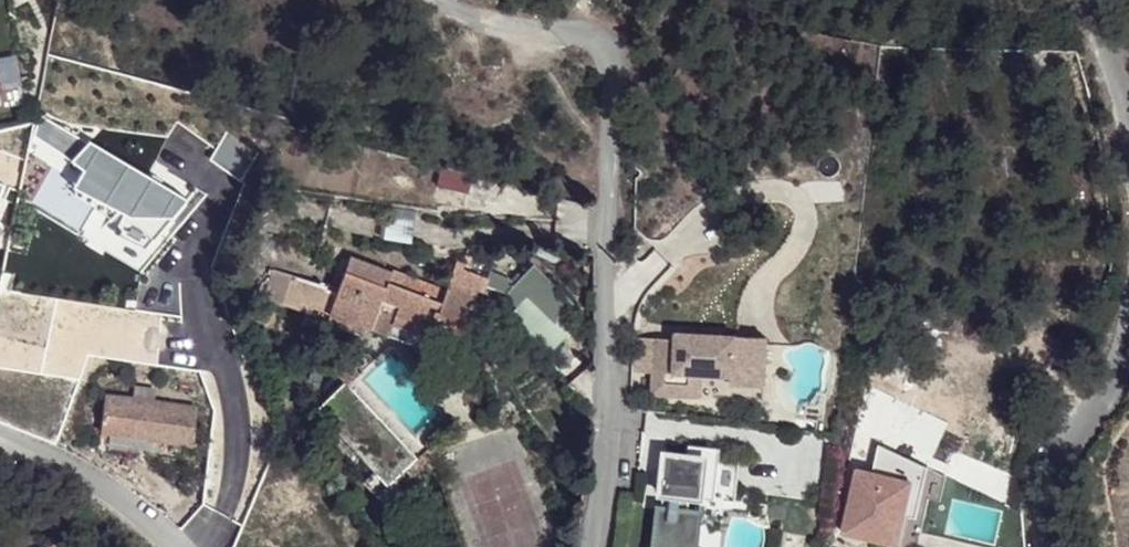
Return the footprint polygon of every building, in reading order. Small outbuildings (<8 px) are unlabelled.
[(327,300),(326,303),(363,318),(384,273),(388,264),(348,249),(347,253),(338,276),(334,284),(327,300)] [(338,276),(347,253),(340,250),(331,273),(338,276)] [(325,275),(272,253),(261,279),(305,297),(307,292),(327,300),(334,284),(323,280),(325,275)] [(442,285),(388,264),(384,273),(438,296),(442,285)] [(456,267),(451,277),(473,287),(473,288),(475,288),(476,283),(489,289),(490,288),(502,294),(513,306),(505,314),(542,354),(562,335),(550,322),(568,305),(530,265),(512,282),(496,275),(487,271),(483,278),(456,267)] [(451,277),(446,275),(442,285),(438,296),(384,273),(363,318),(384,327),(390,312),(446,334),(454,313),(464,318),(473,288),(473,287),(451,277)] [(305,297),(300,310),(377,342),(384,327),(363,318),(326,303),(327,300),(307,292),(305,297)] [(498,317),(489,304),(479,310),(489,324),(498,317)] [(465,341),(472,322),(464,318),(454,313),(446,334),(465,341)] [(764,367),(765,337),(674,333),(673,339),(653,338),(652,372),(663,372),(662,394),(699,396),(700,374),(733,375),(745,366),(764,367)] [(340,369),(345,375),(360,360),(340,336),(321,350),(340,369)] [(763,385),(764,367),(745,366),(733,375),(733,383),(763,385)] [(340,369),(314,395),(372,454),(384,466),(391,461),(402,452),(410,443),(345,375),(340,369)] [(662,394),(663,372),(652,372),(651,394),(662,394)] [(186,396),(97,389),(96,423),(187,430),(186,396)] [(410,443),(402,452),(414,465),(433,445),(422,433),(410,443)] [(700,509),(688,508),(689,494),(734,499),(739,461),(719,459),(720,448),(688,444),(687,455),(665,452),(660,490),(669,491),(668,505),(659,504),(654,546),(645,545),(645,546),(695,546),(700,509)] [(902,546),(912,546),(924,496),(916,494),(922,465),(869,453),(865,471),(852,468),(837,531),(902,546)] [(384,466),(372,454),(363,463),(386,487),(402,472),(391,461),(384,466)] [(941,470),(922,465),(916,494),(924,496),(935,499),(941,470)] [(711,510),(700,509),(695,546),(706,546),(711,510)] [(57,531),(20,546),(65,546),(57,531)]
